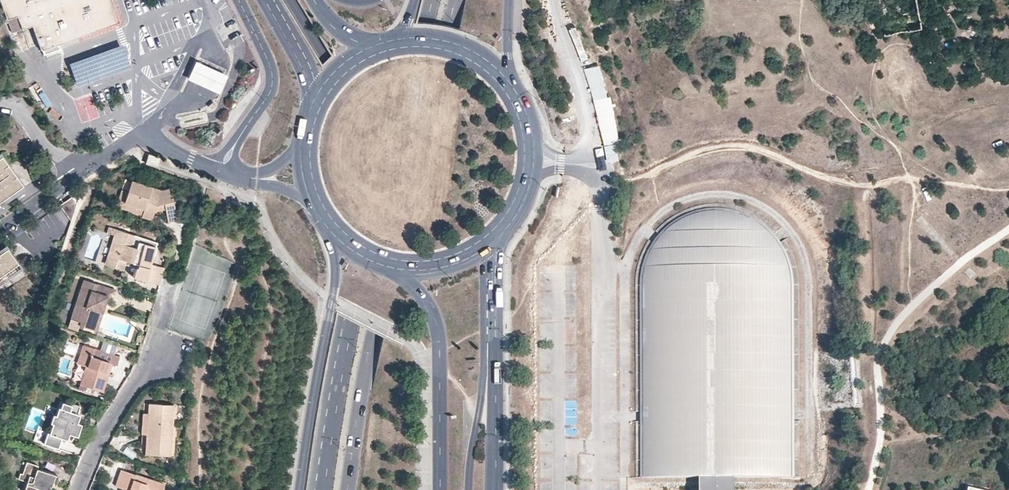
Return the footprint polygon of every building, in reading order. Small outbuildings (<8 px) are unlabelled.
[(32,28),(40,51),(41,50),(43,55),(59,49),(58,45),(118,24),(116,20),(109,0),(0,0),(0,4),(11,35),(21,31),(16,18),(26,14),(32,28)] [(21,31),(32,28),(26,14),(16,18),(21,31)] [(592,57),(589,44),(582,46),(577,26),(571,28),(580,60),(592,57)] [(69,62),(77,85),(132,67),(125,44),(69,62)] [(226,77),(212,70),(195,63),(187,81),(202,88),(218,95),(226,77)] [(587,67),(605,163),(621,160),(603,64),(587,67)] [(75,99),(80,123),(98,119),(93,95),(75,99)] [(144,165),(156,169),(157,164),(159,159),(147,155),(144,165)] [(3,205),(18,194),(0,168),(0,207),(3,205)] [(163,205),(165,210),(168,222),(173,221),(176,220),(171,198),(170,198),(168,189),(160,191),(131,181),(127,193),(123,204),(143,210),(141,217),(141,218),(147,220),(151,219),(153,213),(155,207),(163,205)] [(123,204),(127,193),(121,190),(115,208),(141,217),(143,210),(123,204)] [(72,196),(60,204),(67,214),(79,206),(72,196)] [(701,475),(735,475),(795,475),(794,282),(794,273),(793,267),(791,261),(788,252),(785,245),(779,236),(772,228),(764,221),(755,215),(743,209),(733,207),(723,205),(716,205),(706,206),(700,207),(696,208),(689,211),(687,211),(679,216),(670,221),(665,226),(661,230),(656,235),(652,242),(649,247),(646,252),(645,257),(644,259),(642,265),(641,273),(640,278),(640,283),(641,415),(641,475),(701,475)] [(133,277),(146,281),(150,264),(156,243),(115,230),(112,242),(113,242),(106,262),(115,265),(114,268),(123,271),(126,262),(136,265),(133,277)] [(5,248),(0,252),(0,297),(1,294),(25,277),(18,267),(5,248)] [(162,274),(163,267),(150,264),(146,281),(159,284),(161,278),(162,274)] [(90,329),(98,305),(103,306),(107,296),(112,298),(115,290),(83,279),(71,315),(81,318),(79,322),(79,325),(90,329)] [(102,310),(103,306),(98,305),(90,329),(95,331),(102,310)] [(65,340),(61,350),(75,355),(79,345),(65,340)] [(109,364),(112,365),(116,366),(119,358),(83,346),(77,364),(86,367),(80,385),(102,393),(108,374),(105,373),(109,364)] [(79,407),(60,401),(55,416),(53,416),(51,424),(52,425),(49,434),(47,434),(44,444),(57,449),(61,439),(66,440),(68,434),(76,437),(78,430),(80,425),(76,424),(79,415),(77,415),(79,407)] [(148,414),(147,435),(145,455),(170,456),(173,406),(148,404),(148,414)] [(37,428),(42,412),(30,409),(25,429),(36,432),(35,439),(41,440),(44,430),(37,428)] [(50,488),(51,485),(55,486),(58,478),(37,470),(38,467),(26,463),(22,474),(20,474),(18,479),(27,482),(24,489),(49,489),(50,488)] [(163,486),(120,471),(117,480),(115,486),(122,489),(124,489),(161,489),(163,486)] [(735,475),(701,475),(701,489),(735,489),(735,475)]
